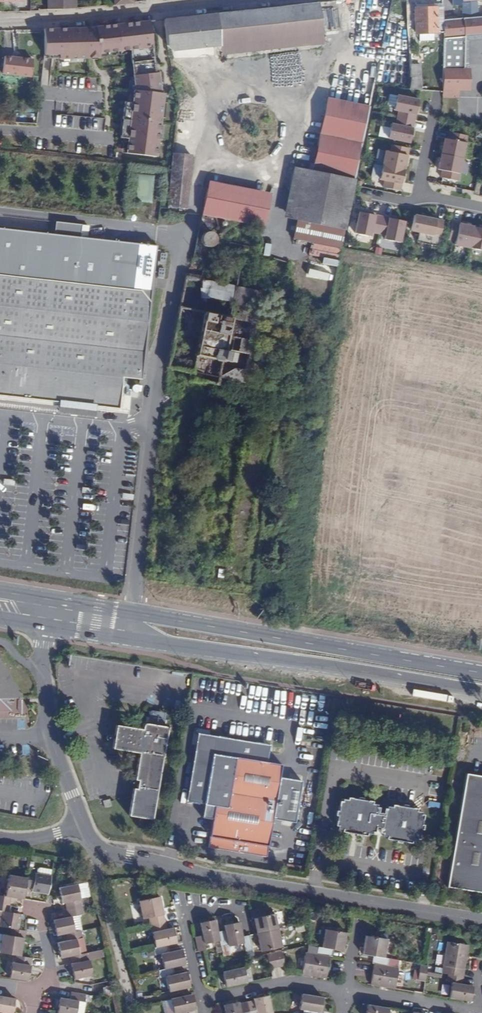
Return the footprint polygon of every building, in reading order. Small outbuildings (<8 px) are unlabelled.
[(49,11),(64,11),(64,0),(49,0),(49,11)] [(76,9),(76,0),(64,0),(64,11),(76,9)] [(441,37),(441,19),(442,3),(426,4),(426,0),(407,0),(408,20),(418,19),(419,35),(421,35),(435,35),(441,37)] [(463,18),(480,17),(479,0),(463,0),(463,6),(463,18)] [(322,33),(319,2),(240,11),(165,20),(166,44),(174,50),(223,44),(322,33)] [(480,17),(463,18),(462,37),(481,35),(481,16),(480,17)] [(441,37),(462,37),(463,18),(441,19),(441,37)] [(90,30),(40,30),(40,58),(56,58),(57,62),(97,59),(96,57),(152,48),(150,22),(90,30)] [(323,43),(322,33),(223,44),(223,53),(323,43)] [(462,68),(462,37),(441,37),(441,68),(462,68)] [(33,59),(5,56),(3,74),(31,77),(33,59)] [(411,79),(409,89),(421,90),(420,63),(416,64),(416,58),(410,59),(411,79)] [(42,85),(51,85),(52,63),(43,62),(42,85)] [(441,68),(441,97),(457,97),(457,90),(467,90),(468,67),(462,68),(441,68)] [(159,73),(132,77),(132,91),(124,154),(157,157),(163,94),(160,93),(159,73)] [(418,100),(396,96),(393,110),(398,111),(397,118),(414,121),(418,100)] [(362,143),(369,107),(327,98),(320,134),(362,143)] [(414,121),(397,118),(395,125),(390,124),(388,138),(409,143),(414,121)] [(467,136),(450,132),(448,140),(444,139),(441,154),(462,158),(467,136)] [(362,143),(320,134),(312,171),(301,169),(291,219),(297,220),(323,226),(320,245),(340,249),(340,247),(362,143)] [(193,141),(174,139),(174,147),(192,149),(193,141)] [(408,148),(392,145),(390,152),(385,151),(382,165),(404,170),(408,148)] [(171,177),(188,179),(191,154),(173,153),(171,177)] [(442,170),(441,178),(457,181),(462,158),(441,154),(438,169),(442,170)] [(404,170),(382,165),(379,179),(384,180),(383,188),(400,191),(404,170)] [(291,219),(301,169),(293,167),(283,217),(291,219)] [(167,208),(187,211),(187,192),(188,179),(171,177),(167,208)] [(218,189),(220,181),(208,178),(207,187),(218,189)] [(240,194),(242,185),(220,181),(218,189),(207,187),(202,211),(265,224),(270,199),(240,194)] [(271,191),(242,185),(240,194),(270,199),(271,191)] [(382,217),(359,212),(355,233),(370,237),(371,232),(378,234),(382,217)] [(443,221),(414,215),(411,231),(419,232),(417,242),(438,247),(443,221)] [(400,243),(405,221),(382,217),(378,234),(385,235),(385,239),(400,243)] [(293,238),(320,245),(323,226),(297,220),(293,238)] [(470,248),(474,227),(452,222),(448,239),(456,241),(455,245),(470,248)] [(474,227),(470,248),(481,250),(481,228),(474,227)] [(0,228),(0,395),(79,404),(128,409),(131,379),(142,380),(157,246),(0,228)] [(225,252),(217,249),(214,262),(222,264),(225,252)] [(218,278),(219,271),(203,268),(202,274),(213,277),(212,282),(234,287),(234,281),(218,278)] [(201,280),(186,276),(167,367),(191,372),(190,380),(217,385),(218,383),(228,386),(229,379),(234,380),(234,382),(237,382),(237,381),(241,382),(241,383),(243,383),(244,380),(243,380),(255,326),(256,322),(255,322),(261,293),(234,287),(212,282),(213,277),(202,274),(201,280)] [(14,693),(11,698),(25,700),(0,656),(0,670),(14,693)] [(10,710),(11,698),(14,693),(0,670),(0,711),(10,710)] [(146,708),(143,722),(169,726),(171,712),(146,708)] [(169,726),(143,722),(142,728),(117,723),(113,747),(139,751),(135,778),(139,779),(138,787),(134,786),(129,815),(153,818),(167,733),(168,733),(169,726)] [(198,733),(196,743),(209,734),(198,733)] [(209,734),(196,743),(187,800),(205,803),(202,816),(213,818),(209,846),(264,855),(270,817),(292,821),(299,780),(277,776),(279,764),(264,761),(266,751),(262,742),(209,734)] [(463,772),(445,885),(481,891),(481,775),(463,772)] [(420,808),(411,807),(411,804),(396,803),(396,805),(386,804),(385,811),(375,810),(376,802),(366,801),(366,798),(351,796),(351,798),(341,797),(340,805),(337,804),(335,819),(337,819),(337,827),(344,828),(344,831),(368,834),(368,833),(374,834),(374,831),(376,832),(376,830),(381,831),(381,835),(384,835),(384,837),(396,839),(396,841),(400,841),(401,840),(407,841),(407,840),(410,840),(411,838),(416,839),(417,831),(419,832),(421,817),(419,816),(420,808)] [(47,895),(51,875),(37,873),(28,872),(27,878),(25,887),(32,888),(32,892),(47,895)] [(10,905),(12,897),(23,899),(25,887),(27,878),(9,875),(5,896),(0,896),(0,903),(10,905)] [(65,903),(66,909),(82,907),(77,885),(59,888),(62,904),(65,903)] [(150,925),(165,921),(160,897),(138,902),(142,920),(148,918),(150,925)] [(21,914),(9,912),(10,905),(0,903),(0,916),(2,916),(0,926),(8,927),(18,929),(21,914)] [(82,907),(66,909),(68,917),(53,920),(54,926),(56,935),(66,933),(75,931),(72,916),(83,914),(82,907)] [(264,909),(249,912),(250,916),(251,919),(254,919),(257,933),(278,928),(275,914),(266,916),(264,909)] [(220,941),(218,932),(215,920),(200,923),(202,935),(195,937),(198,951),(206,950),(204,945),(220,941)] [(168,945),(176,943),(173,928),(167,929),(165,921),(150,925),(154,947),(168,945)] [(242,937),(239,922),(224,926),(225,931),(218,932),(220,941),(221,947),(228,946),(228,947),(244,944),(242,937)] [(16,955),(20,956),(23,938),(25,938),(26,931),(18,929),(8,927),(6,935),(2,934),(0,946),(0,953),(16,955)] [(278,928),(257,933),(261,952),(282,947),(278,928)] [(58,943),(60,958),(70,956),(79,954),(76,940),(82,939),(81,930),(75,931),(66,933),(67,941),(58,943)] [(317,954),(330,956),(332,957),(333,950),(343,951),(346,933),(325,930),(322,947),(318,947),(317,954)] [(250,936),(242,937),(244,944),(246,952),(253,950),(250,936)] [(373,956),(372,963),(374,964),(387,966),(388,958),(384,958),(387,940),(366,936),(363,955),(373,956)] [(448,974),(463,977),(464,969),(469,970),(471,960),(466,959),(468,946),(447,942),(442,973),(448,974)] [(163,969),(173,967),(185,964),(182,949),(169,952),(168,945),(154,947),(149,949),(151,957),(159,955),(163,969)] [(79,954),(70,956),(71,963),(72,972),(74,979),(92,975),(89,960),(104,957),(102,949),(79,954)] [(274,953),(277,968),(285,967),(281,951),(274,953)] [(306,952),(302,974),(312,975),(326,977),(330,956),(317,954),(306,952)] [(270,970),(277,968),(274,953),(267,954),(270,970)] [(12,962),(10,978),(28,980),(32,958),(20,956),(16,955),(15,963),(12,962)] [(387,966),(374,964),(370,985),(395,989),(398,967),(387,966)] [(417,981),(425,982),(427,971),(427,966),(420,965),(417,981)] [(165,977),(168,992),(190,987),(187,972),(174,974),(173,967),(163,969),(157,970),(159,978),(165,977)] [(226,971),(222,971),(226,987),(247,982),(243,967),(226,971)] [(452,983),(449,998),(470,1001),(473,986),(462,984),(463,977),(448,974),(448,976),(447,981),(447,982),(452,983)] [(114,995),(112,986),(103,987),(103,988),(105,997),(114,995)] [(70,992),(69,999),(60,998),(57,1012),(77,1012),(79,1002),(79,1001),(84,1002),(85,1001),(90,1002),(92,995),(70,992)] [(185,1012),(195,1010),(192,994),(170,999),(173,1012),(186,1012),(185,1012)] [(302,994),(299,1010),(303,1011),(303,1012),(320,1012),(321,1007),(323,997),(302,994)] [(268,995),(253,999),(253,1001),(246,1002),(248,1010),(249,1012),(272,1012),(268,995)] [(16,999),(0,996),(0,1012),(7,1012),(13,1012),(16,999)] [(79,1002),(77,1012),(84,1012),(86,1003),(79,1002)] [(248,1010),(241,1012),(238,1002),(223,1006),(225,1012),(249,1012),(248,1010)] [(389,1008),(367,1004),(366,1012),(388,1012),(389,1008)]
